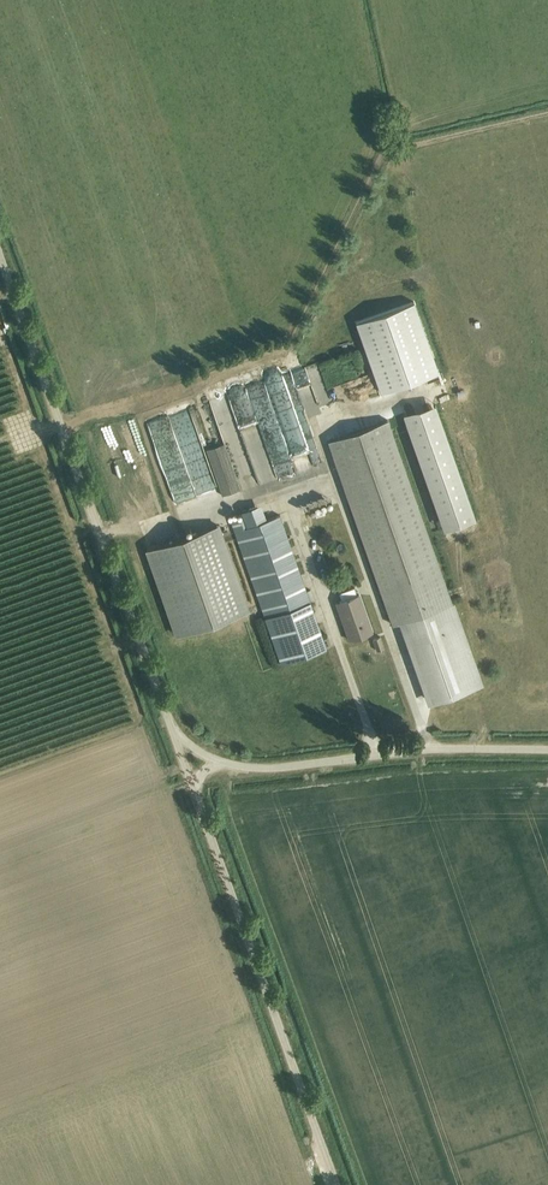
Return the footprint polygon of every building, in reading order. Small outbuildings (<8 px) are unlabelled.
[(373,397),(434,381),(413,303),(352,320),(373,397)] [(314,364),(302,366),(310,403),(321,401),(314,364)] [(468,524),(436,408),(403,416),(434,533),(468,524)] [(170,417),(146,425),(149,435),(149,436),(169,504),(191,498),(186,483),(205,477),(194,440),(186,443),(185,439),(172,443),(171,439),(183,436),(179,424),(173,426),(170,417)] [(388,421),(328,443),(392,624),(452,603),(388,421)] [(225,445),(206,452),(223,498),(241,491),(225,445)] [(330,499),(305,510),(306,514),(315,510),(317,511),(332,504),(330,499)] [(243,515),(230,520),(280,663),(326,647),(280,515),(268,519),(265,512),(263,513),(260,504),(242,510),(243,515)] [(219,524),(148,549),(178,636),(250,610),(219,524)] [(359,594),(335,602),(349,640),(373,632),(359,594)] [(380,636),(373,638),(377,650),(384,647),(380,636)]
